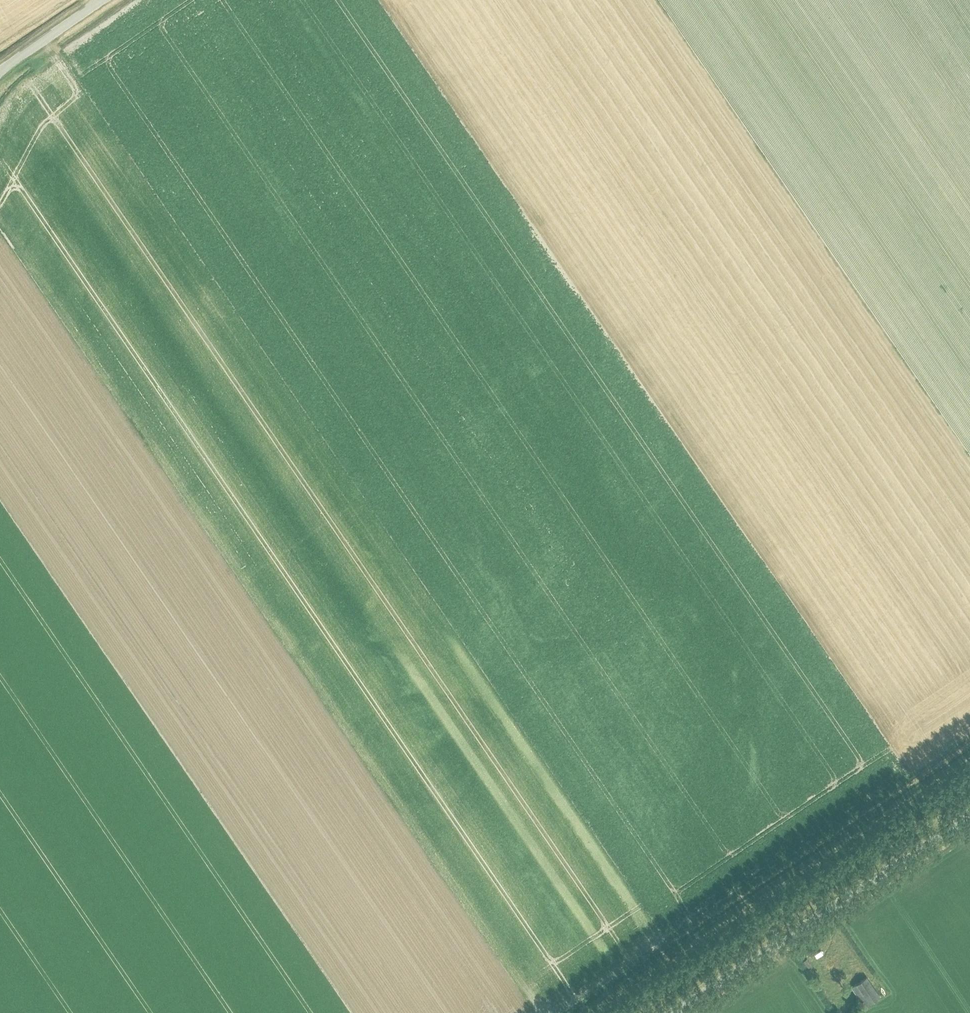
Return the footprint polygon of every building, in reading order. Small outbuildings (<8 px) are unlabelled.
[(852,987),(865,1006),(880,996),(867,976),(852,987)]
